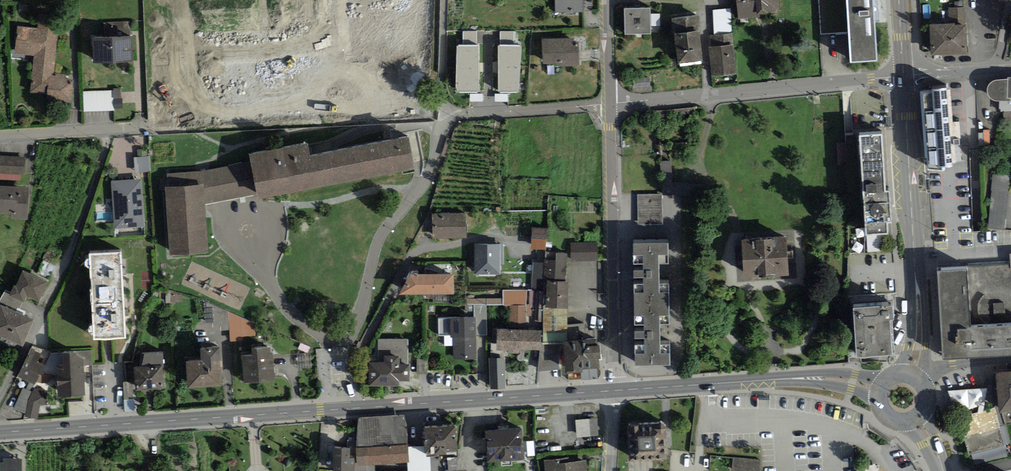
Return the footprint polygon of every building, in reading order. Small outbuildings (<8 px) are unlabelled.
[(555,12),(583,12),(583,0),(555,0),(555,12)] [(738,20),(760,17),(759,14),(778,12),(777,0),(736,0),(738,20)] [(851,62),(877,60),(874,0),(847,0),(851,62)] [(964,7),(948,8),(949,23),(955,23),(955,25),(965,25),(964,7)] [(650,14),(650,8),(624,8),(625,35),(651,34),(651,26),(650,14)] [(730,8),(713,10),(714,34),(732,32),(730,8)] [(660,14),(650,14),(651,26),(660,26),(660,14)] [(674,34),(699,31),(698,15),(672,18),(674,34)] [(103,37),(93,38),(94,63),(134,62),(133,36),(130,36),(129,21),(103,22),(103,37)] [(18,26),(15,54),(34,56),(29,99),(71,104),(74,80),(67,79),(68,75),(54,74),(56,58),(58,31),(59,24),(38,22),(37,28),(18,26)] [(931,56),(968,54),(966,25),(965,25),(955,25),(955,23),(949,23),(930,24),(931,56)] [(463,31),(463,46),(477,46),(476,31),(463,31)] [(501,31),(500,45),(514,46),(514,31),(501,31)] [(703,61),(699,31),(674,34),(678,64),(703,61)] [(710,47),(733,44),(732,33),(709,35),(710,47)] [(579,66),(578,41),(574,42),(574,38),(542,40),(543,64),(558,63),(558,67),(579,66)] [(736,74),(733,44),(710,47),(708,47),(711,77),(736,74)] [(500,45),(498,45),(498,67),(521,67),(521,46),(514,46),(500,45)] [(463,46),(457,46),(457,68),(478,68),(478,46),(477,46),(463,46)] [(519,92),(521,67),(498,67),(498,91),(519,92)] [(478,91),(478,68),(457,68),(456,91),(478,91)] [(650,77),(633,79),(635,89),(651,87),(650,77)] [(1008,97),(1008,80),(994,81),(991,83),(989,86),(987,91),(988,96),(993,100),(999,101),(999,109),(998,112),(1007,112),(1008,97)] [(930,92),(921,92),(925,169),(953,167),(948,86),(930,87),(930,92)] [(112,91),(83,92),(84,111),(113,111),(112,91)] [(483,94),(470,94),(470,102),(483,102),(483,94)] [(508,94),(495,94),(495,102),(508,101),(508,94)] [(122,99),(114,99),(114,109),(122,108),(122,99)] [(882,134),(860,136),(866,235),(887,234),(887,222),(891,223),(890,193),(886,193),(882,134)] [(307,143),(249,154),(250,161),(200,172),(167,173),(168,187),(165,188),(170,256),(208,253),(204,204),(256,193),(258,199),(316,188),(415,168),(409,136),(310,156),(307,143)] [(0,156),(0,173),(21,174),(25,174),(26,157),(0,156)] [(148,156),(133,157),(134,172),(149,171),(148,156)] [(672,160),(661,160),(662,193),(700,191),(699,183),(673,184),(672,160)] [(1004,231),(1010,176),(993,174),(988,229),(1004,231)] [(144,227),(141,179),(111,181),(114,229),(144,227)] [(29,212),(29,186),(0,186),(0,214),(11,214),(11,219),(28,220),(29,214),(29,212)] [(662,193),(638,194),(638,224),(663,223),(662,193)] [(466,213),(432,214),(433,240),(467,239),(466,213)] [(547,228),(532,227),(531,249),(546,249),(547,228)] [(786,237),(741,240),(744,280),(789,276),(786,237)] [(597,241),(570,242),(571,261),(598,260),(597,241)] [(668,243),(633,244),(634,265),(642,264),(643,270),(634,271),(633,278),(643,278),(643,285),(634,285),(634,306),(669,305),(668,284),(659,284),(659,264),(669,264),(668,243)] [(500,244),(475,244),(475,275),(500,275),(500,264),(500,244)] [(567,281),(567,252),(544,252),(544,263),(544,281),(546,281),(567,281)] [(121,253),(90,254),(92,294),(123,293),(121,253)] [(967,267),(971,327),(1010,324),(1010,253),(1010,254),(1010,264),(967,267)] [(544,281),(544,263),(533,263),(532,291),(546,291),(546,281),(544,281)] [(937,268),(941,360),(1010,357),(1010,324),(971,327),(967,267),(937,268)] [(24,302),(26,296),(39,301),(48,282),(23,271),(16,286),(14,285),(11,292),(9,296),(23,301),(24,302)] [(453,274),(410,275),(399,295),(454,294),(453,274)] [(567,281),(546,281),(546,291),(546,309),(567,309),(567,281)] [(23,301),(9,296),(11,292),(6,290),(0,300),(0,305),(18,313),(23,301)] [(526,290),(503,290),(503,305),(526,305),(526,290)] [(125,337),(123,293),(92,294),(94,339),(125,337)] [(0,305),(0,306),(0,336),(22,347),(33,320),(18,313),(0,305)] [(486,305),(474,305),(475,318),(475,336),(487,336),(486,305)] [(669,305),(634,306),(634,325),(644,325),(644,332),(635,332),(635,338),(644,338),(644,345),(634,346),(634,366),(670,365),(670,345),(661,345),(660,324),(670,324),(669,305)] [(893,305),(853,309),(857,357),(892,355),(890,320),(894,320),(893,305)] [(526,306),(510,306),(510,330),(526,330),(526,306)] [(546,309),(543,309),(542,331),(542,344),(562,343),(567,343),(567,309),(546,309)] [(451,338),(454,337),(454,360),(476,359),(475,336),(475,318),(453,318),(450,319),(438,319),(438,336),(451,336),(451,338)] [(510,330),(497,330),(496,350),(508,351),(508,354),(519,354),(519,349),(542,350),(542,344),(542,331),(526,330),(510,330)] [(567,343),(562,343),(564,369),(564,374),(582,372),(582,370),(599,369),(598,359),(601,358),(600,345),(597,345),(597,338),(587,338),(587,342),(567,343)] [(379,362),(369,362),(369,387),(401,387),(401,382),(411,382),(411,365),(408,365),(408,340),(378,340),(379,362)] [(562,343),(542,344),(542,350),(537,372),(564,369),(562,343)] [(187,388),(222,386),(219,348),(200,349),(201,361),(186,362),(187,388)] [(244,384),(275,381),(272,354),(271,354),(270,348),(251,350),(252,355),(241,356),(244,384)] [(31,349),(17,376),(34,385),(44,365),(37,362),(41,354),(31,349)] [(55,353),(58,397),(85,396),(84,366),(92,365),(92,351),(55,353)] [(143,353),(140,367),(162,365),(162,367),(164,367),(162,352),(143,353)] [(311,353),(297,354),(298,369),(312,368),(311,353)] [(505,357),(489,358),(490,389),(506,388),(505,357)] [(417,374),(427,374),(427,358),(417,359),(417,374)] [(136,391),(164,389),(162,367),(162,365),(140,367),(134,368),(136,391)] [(995,373),(999,413),(1002,413),(1004,425),(1010,423),(1010,371),(995,373)] [(134,412),(132,381),(123,382),(125,412),(134,412)] [(35,387),(32,392),(28,401),(25,413),(24,415),(37,419),(41,404),(46,404),(45,391),(35,387)] [(32,392),(22,388),(12,409),(25,413),(28,401),(32,392)] [(958,417),(968,455),(972,454),(1005,445),(995,407),(958,417)] [(406,415),(358,418),(356,448),(408,444),(406,415)] [(577,438),(599,436),(597,417),(575,419),(577,438)] [(630,462),(666,459),(664,423),(627,425),(630,462)] [(457,451),(455,426),(423,429),(425,446),(425,454),(427,453),(427,457),(429,457),(447,455),(446,452),(457,451)] [(487,463),(524,460),(522,428),(485,431),(487,463)] [(408,463),(409,462),(408,446),(408,444),(356,448),(357,463),(357,466),(375,465),(408,463)] [(1008,457),(1005,445),(972,454),(975,466),(1008,457)] [(429,457),(427,457),(427,453),(425,454),(425,446),(408,446),(409,462),(408,463),(408,470),(430,470),(429,457)] [(334,448),(333,470),(354,470),(354,463),(355,458),(350,458),(350,449),(334,448)] [(586,460),(569,461),(568,458),(544,460),(545,470),(587,470),(586,460)] [(760,460),(734,458),(732,470),(760,470),(760,460)] [(22,459),(3,459),(3,463),(0,463),(0,470),(22,470),(22,459)] [(375,465),(357,466),(357,463),(354,463),(354,470),(375,470),(375,465)]
